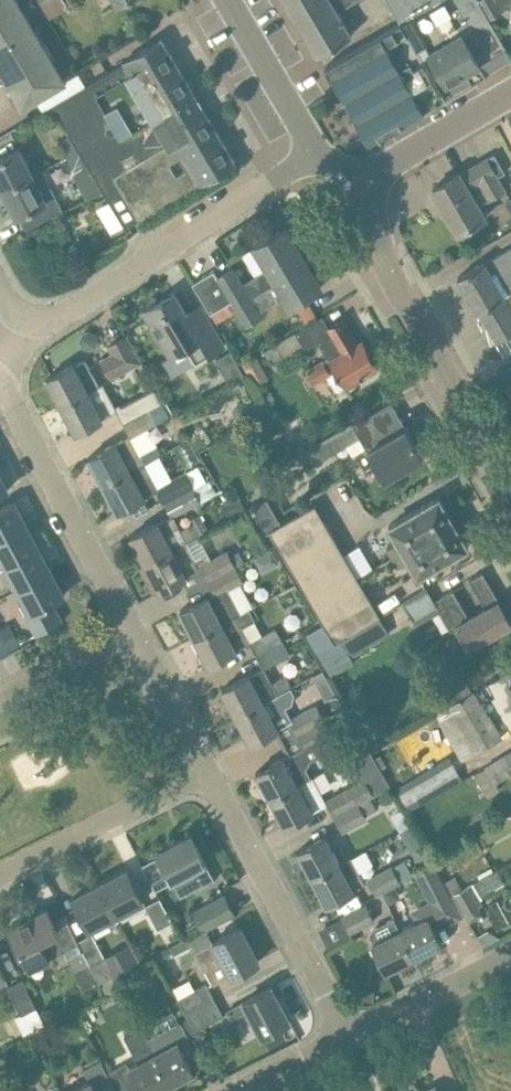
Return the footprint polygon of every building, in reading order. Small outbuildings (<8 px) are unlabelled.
[(8,78),(23,103),(64,79),(17,0),(0,0),(0,83),(8,78)] [(318,54),(353,33),(339,9),(355,0),(286,0),(318,54)] [(400,23),(402,22),(417,48),(436,82),(444,79),(453,92),(470,82),(472,83),(485,75),(485,74),(510,60),(510,58),(478,0),(387,0),(400,23)] [(489,18),(507,7),(510,7),(510,0),(479,0),(489,18)] [(366,136),(369,141),(371,140),(453,92),(444,79),(436,82),(417,48),(402,22),(400,23),(325,66),(366,136)] [(197,97),(161,38),(159,40),(160,40),(52,105),(70,135),(79,150),(88,165),(125,227),(235,161),(201,104),(195,107),(191,100),(197,97)] [(70,135),(57,141),(66,156),(79,150),(70,135)] [(0,158),(0,182),(4,189),(33,173),(20,147),(0,158)] [(79,150),(66,156),(76,172),(88,165),(79,150)] [(458,232),(477,221),(485,216),(478,204),(505,188),(497,176),(505,171),(494,153),(460,172),(433,187),(458,232)] [(47,199),(33,173),(4,189),(17,214),(15,214),(16,216),(37,204),(45,219),(61,211),(53,196),(47,199)] [(192,282),(203,301),(210,313),(231,300),(303,257),(285,227),(255,245),(268,268),(242,284),(232,268),(218,276),(214,269),(192,282)] [(477,265),(458,276),(478,311),(504,295),(504,294),(510,290),(510,246),(500,253),(485,262),(484,261),(477,265)] [(303,257),(231,300),(245,324),(260,315),(258,311),(277,300),(275,296),(282,291),(290,305),(321,287),(316,279),(320,273),(314,262),(314,259),(304,259),(303,257)] [(478,311),(496,341),(510,332),(510,290),(504,294),(504,295),(478,311)] [(144,310),(155,329),(170,355),(186,346),(195,362),(224,346),(211,323),(200,304),(197,306),(202,314),(191,320),(175,292),(171,294),(172,297),(164,302),(163,299),(144,310)] [(322,315),(296,331),(305,346),(306,347),(318,340),(328,356),(306,369),(314,382),(335,369),(347,388),(366,376),(364,373),(377,365),(362,339),(358,341),(343,317),(328,326),(322,315)] [(296,331),(276,342),(283,354),(285,358),(305,346),(296,331)] [(101,359),(111,376),(140,361),(126,335),(109,345),(113,353),(101,359)] [(229,352),(216,359),(229,381),(242,374),(229,352)] [(256,352),(242,360),(255,383),(269,376),(256,352)] [(74,363),(46,377),(61,405),(99,384),(86,358),(74,364),(74,363)] [(501,369),(510,388),(510,364),(501,369)] [(99,384),(61,405),(75,432),(113,412),(108,402),(112,400),(103,382),(99,384)] [(121,405),(116,408),(117,410),(123,421),(165,399),(158,386),(121,405)] [(165,399),(123,421),(130,435),(131,436),(132,435),(169,415),(174,413),(165,399)] [(243,401),(237,402),(232,408),(234,415),(240,419),(247,418),(248,417),(253,420),(264,414),(256,400),(249,404),(243,401)] [(352,423),(315,444),(320,452),(320,453),(322,457),(347,444),(353,454),(366,447),(372,458),(383,477),(423,454),(391,400),(372,411),(352,423)] [(108,446),(88,456),(103,483),(146,461),(153,457),(157,454),(161,453),(156,444),(141,452),(136,443),(131,446),(126,437),(116,442),(108,446)] [(312,439),(297,448),(304,461),(320,452),(315,444),(312,439)] [(146,461),(103,483),(117,511),(159,489),(157,486),(170,479),(157,454),(153,457),(146,461)] [(170,479),(157,486),(159,489),(165,501),(206,480),(197,464),(170,479)] [(206,480),(165,501),(172,514),(174,516),(216,492),(209,479),(206,480)] [(245,508),(238,495),(222,504),(230,516),(245,508)] [(387,547),(392,557),(454,521),(439,495),(389,525),(398,541),(387,547)] [(337,641),(380,616),(379,615),(380,615),(315,503),(281,523),(266,497),(250,506),(266,533),(270,531),(323,622),(335,642),(336,641),(337,641)] [(26,524),(13,501),(0,508),(0,538),(26,524)] [(158,520),(130,535),(145,562),(187,540),(201,533),(201,532),(209,528),(201,511),(191,516),(194,521),(181,528),(178,523),(173,526),(168,516),(158,522),(158,520)] [(454,521),(392,557),(398,566),(409,560),(418,575),(468,546),(454,521)] [(0,538),(0,547),(8,564),(38,548),(26,524),(0,538)] [(145,562),(140,565),(149,582),(154,579),(159,590),(187,575),(186,573),(202,565),(201,563),(210,558),(202,555),(197,557),(187,540),(145,562)] [(38,548),(8,564),(14,575),(9,578),(15,591),(51,571),(38,548)] [(272,548),(253,557),(258,567),(266,569),(279,562),(272,548)] [(210,558),(201,563),(202,565),(209,579),(235,565),(245,559),(239,550),(231,554),(228,549),(210,558)] [(235,565),(209,579),(217,593),(217,594),(228,588),(240,581),(243,580),(235,565)] [(15,591),(19,599),(26,614),(36,633),(62,620),(52,601),(63,595),(51,571),(15,591)] [(403,602),(413,619),(416,625),(439,610),(449,627),(450,629),(456,626),(470,647),(493,632),(510,622),(510,619),(483,571),(469,579),(485,607),(470,616),(453,588),(439,596),(434,599),(427,588),(403,602)] [(208,595),(180,609),(195,637),(216,625),(237,614),(241,612),(228,588),(217,594),(217,593),(209,597),(208,595)] [(216,625),(195,637),(209,664),(236,650),(236,649),(250,642),(250,641),(242,627),(255,620),(256,620),(249,608),(241,612),(237,614),(216,625)] [(380,616),(337,641),(343,652),(347,649),(351,656),(390,633),(380,616)] [(323,622),(306,632),(318,652),(335,642),(323,622)] [(21,645),(9,623),(1,627),(0,624),(0,656),(21,645)] [(263,634),(250,641),(250,642),(256,654),(283,640),(276,627),(263,634)] [(283,640),(256,654),(263,667),(264,667),(265,668),(290,653),(283,640)] [(249,674),(222,688),(236,715),(264,701),(293,685),(286,673),(272,681),(265,668),(264,667),(263,667),(249,674)] [(322,670),(312,676),(316,683),(321,685),(328,680),(322,670)] [(481,700),(474,689),(436,712),(440,720),(439,720),(462,760),(477,752),(503,737),(489,713),(510,700),(510,682),(481,700)] [(264,701),(236,715),(251,743),(292,720),(285,706),(292,702),(295,691),(293,686),(264,701)] [(292,720),(299,732),(325,719),(318,706),(292,720)] [(275,761),(256,771),(270,798),(311,776),(307,767),(311,759),(321,754),(325,748),(321,739),(332,733),(325,719),(299,732),(306,745),(284,756),(275,761)] [(361,733),(350,739),(357,752),(368,747),(361,733)] [(360,780),(326,799),(327,802),(328,802),(335,814),(371,795),(391,785),(368,746),(368,747),(357,752),(348,757),(360,780)] [(510,774),(510,752),(475,773),(488,796),(500,788),(496,782),(510,774)] [(462,778),(449,756),(397,787),(409,809),(462,778)] [(311,776),(270,798),(285,825),(304,815),(319,807),(319,806),(327,802),(326,799),(321,791),(313,775),(312,776),(311,776)] [(343,830),(367,816),(366,814),(378,808),(371,796),(391,785),(371,795),(335,814),(343,830)] [(160,855),(143,864),(155,887),(172,879),(192,869),(200,885),(215,878),(191,834),(158,851),(160,855)] [(326,835),(317,839),(298,850),(312,877),(340,862),(326,835)] [(395,883),(401,880),(400,879),(412,872),(405,859),(393,866),(393,865),(369,878),(377,893),(381,890),(395,883)] [(355,889),(354,888),(365,882),(359,869),(347,875),(340,862),(312,877),(327,904),(355,889)] [(400,929),(414,957),(441,943),(434,929),(446,923),(437,905),(452,898),(450,895),(444,883),(434,863),(415,873),(430,901),(419,906),(424,917),(400,929)] [(100,884),(117,915),(144,901),(127,868),(125,869),(126,870),(100,884)] [(454,878),(444,883),(450,895),(456,892),(460,890),(454,878)] [(395,883),(381,890),(387,903),(395,899),(398,889),(395,883)] [(460,890),(456,892),(471,920),(484,913),(480,905),(483,903),(471,883),(462,888),(460,890)] [(90,929),(117,915),(100,884),(75,897),(74,895),(73,896),(83,916),(90,929)] [(233,913),(224,895),(196,910),(206,927),(233,913)] [(158,929),(172,921),(160,898),(146,906),(158,929)] [(374,919),(366,904),(342,915),(350,931),(374,919)] [(75,971),(90,964),(79,941),(74,933),(65,913),(64,914),(67,921),(56,926),(47,907),(10,926),(19,945),(31,968),(65,951),(75,971)] [(240,926),(213,940),(206,928),(183,940),(182,939),(172,944),(176,953),(193,944),(214,983),(230,974),(231,975),(259,961),(240,926)] [(386,970),(414,957),(400,929),(372,942),(386,970)] [(93,934),(79,941),(90,964),(91,963),(100,982),(115,974),(104,955),(93,934)] [(104,955),(115,974),(140,960),(130,941),(104,955)] [(100,981),(107,995),(120,989),(113,975),(100,981)] [(26,1037),(47,1026),(23,978),(8,985),(22,1014),(16,1017),(26,1037)] [(186,1012),(215,998),(205,981),(177,996),(186,1012)] [(272,985),(253,996),(244,1000),(245,1001),(227,1010),(233,1022),(250,1013),(261,1034),(290,1019),(272,985)] [(360,988),(360,999),(373,1000),(374,989),(360,988)] [(215,998),(186,1012),(196,1029),(224,1014),(215,998)] [(153,1053),(169,1081),(177,1077),(178,1078),(193,1070),(189,1061),(199,1055),(181,1021),(146,1039),(153,1053)] [(138,1061),(128,1066),(126,1062),(116,1067),(128,1090),(131,1090),(140,1087),(142,1090),(154,1090),(161,1088),(160,1086),(169,1081),(153,1053),(146,1039),(139,1027),(125,1035),(138,1061)] [(116,1090),(106,1071),(100,1059),(83,1068),(89,1080),(68,1090),(116,1090)]
